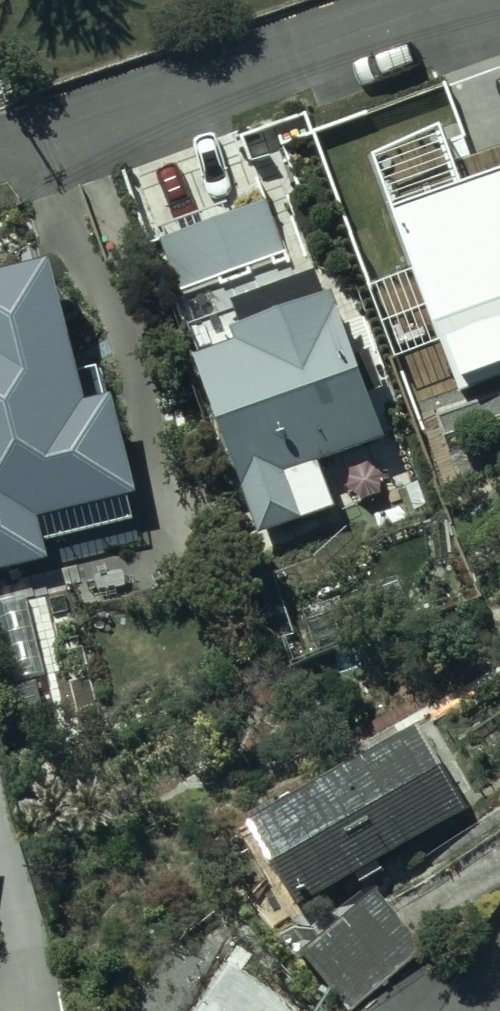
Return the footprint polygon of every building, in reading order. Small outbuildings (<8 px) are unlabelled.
[(488,114),(499,110),(499,20),(461,34),(488,114)] [(372,220),(434,393),(499,369),(499,220),(499,219),(499,174),(372,220)] [(272,191),(161,233),(180,285),(291,243),(272,191)] [(35,568),(23,524),(129,497),(105,402),(83,408),(44,261),(0,272),(0,577),(35,568)] [(309,270),(188,314),(201,351),(190,355),(254,529),(336,499),(320,456),(387,432),(333,286),(317,292),(309,270)] [(0,600),(0,622),(25,725),(93,709),(64,585),(0,600)] [(457,805),(413,729),(253,822),(297,898),(457,805)] [(412,948),(366,890),(299,942),(345,1000),(412,948)]
